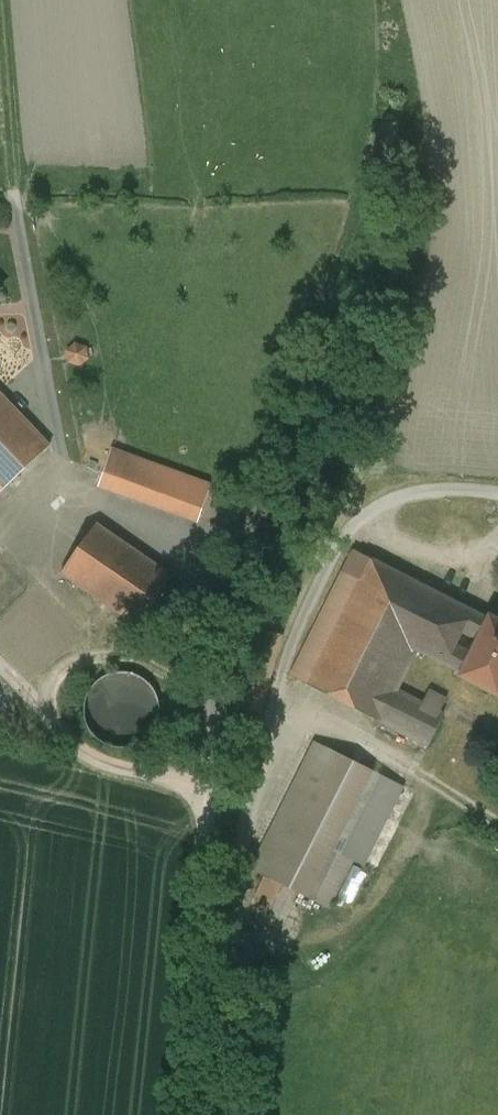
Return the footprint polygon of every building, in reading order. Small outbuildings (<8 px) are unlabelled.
[(86,347),(75,343),(66,351),(69,362),(80,366),(88,358),(86,347)] [(0,393),(0,492),(50,445),(0,393)] [(141,462),(110,451),(98,484),(130,496),(141,462)] [(141,462),(130,496),(207,523),(218,490),(141,462)] [(172,576),(96,523),(60,574),(137,626),(172,576)] [(393,569),(353,549),(289,676),(381,721),(381,720),(428,744),(442,715),(438,713),(445,700),(429,692),(422,706),(394,692),(416,648),(457,668),(483,613),(392,570),(393,569)] [(483,613),(457,668),(452,679),(497,699),(497,620),(483,613)] [(157,723),(159,709),(156,694),(148,682),(135,674),(121,672),(106,675),(94,683),(86,696),(84,710),(87,725),(95,737),(108,745),(122,747),(137,744),(149,736),(157,723)] [(375,772),(313,741),(250,868),(330,908),(354,860),(363,865),(403,786),(375,772)]
